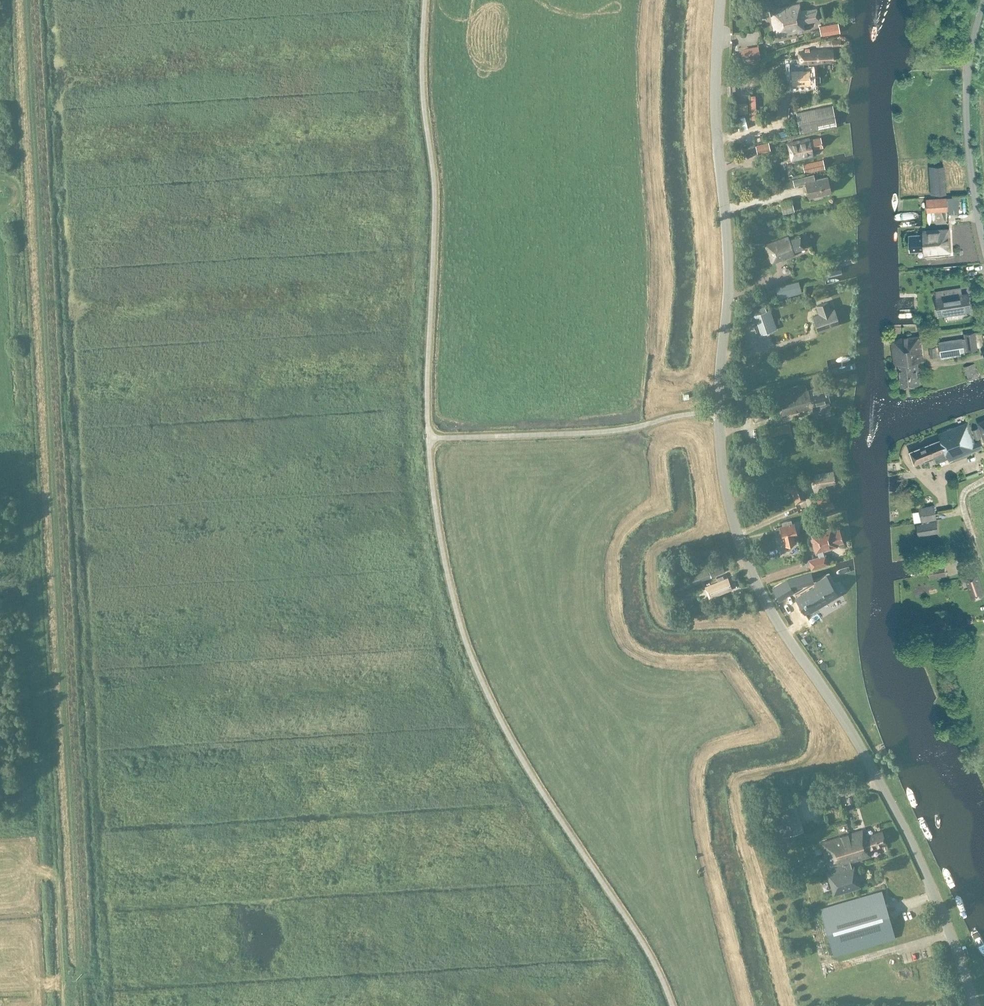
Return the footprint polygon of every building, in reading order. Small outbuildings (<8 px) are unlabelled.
[(802,23),(818,20),(816,9),(800,13),(798,5),(771,11),(776,36),(804,30),(802,23)] [(838,24),(821,27),(823,36),(840,33),(838,24)] [(758,46),(741,49),(743,64),(761,61),(758,46)] [(805,49),(805,52),(799,52),(800,63),(825,62),(825,61),(833,61),(833,51),(810,52),(810,48),(805,49)] [(784,73),(796,73),(796,61),(784,60),(784,73)] [(734,87),(735,98),(745,97),(745,86),(734,87)] [(735,112),(746,112),(745,102),(735,102),(735,112)] [(796,113),(801,133),(836,126),(832,106),(796,113)] [(739,121),(744,141),(752,139),(747,119),(739,121)] [(787,144),(791,161),(813,156),(812,150),(823,147),(821,138),(810,140),(809,139),(787,144)] [(768,142),(755,145),(758,156),(771,153),(768,142)] [(805,165),(807,174),(824,170),(822,161),(805,165)] [(944,164),(930,165),(932,194),(946,193),(944,164)] [(815,179),(815,175),(793,180),(794,187),(805,184),(809,197),(831,192),(827,176),(815,179)] [(947,196),(926,198),(927,211),(948,210),(947,196)] [(947,196),(948,210),(948,212),(956,207),(958,207),(957,196),(947,196)] [(782,214),(794,211),(792,200),(780,202),(782,214)] [(922,229),(923,233),(911,234),(913,249),(924,248),(925,254),(951,251),(949,227),(922,229)] [(788,237),(765,245),(772,263),(794,254),(793,252),(804,248),(799,236),(789,240),(788,237)] [(778,299),(800,293),(797,281),(775,288),(778,299)] [(937,298),(936,298),(939,314),(970,309),(968,293),(962,294),(961,287),(936,291),(937,298)] [(779,315),(796,310),(793,297),(775,301),(779,315)] [(818,314),(813,316),(818,332),(840,325),(834,308),(831,310),(828,301),(815,306),(818,314)] [(773,321),(770,310),(754,315),(761,334),(768,332),(766,324),(773,321)] [(966,334),(969,346),(983,342),(983,329),(966,334)] [(938,337),(938,349),(963,348),(962,335),(938,337)] [(922,360),(919,336),(892,338),(897,384),(919,382),(916,360),(922,360)] [(928,343),(928,353),(938,353),(937,342),(928,343)] [(966,380),(975,376),(970,362),(961,365),(966,380)] [(807,390),(805,384),(775,392),(781,416),(811,408),(811,406),(829,401),(825,385),(807,390)] [(910,451),(915,463),(924,459),(925,461),(935,457),(936,462),(948,457),(949,460),(983,447),(980,439),(975,441),(968,422),(939,433),(941,439),(910,451)] [(769,431),(771,441),(791,436),(789,426),(769,431)] [(982,436),(978,427),(973,428),(976,438),(982,436)] [(766,468),(764,456),(752,458),(753,470),(766,468)] [(815,475),(817,486),(835,482),(833,472),(815,475)] [(806,500),(799,482),(788,486),(795,504),(806,500)] [(778,501),(767,505),(769,512),(781,508),(778,501)] [(831,502),(828,503),(819,506),(821,513),(833,508),(831,502)] [(922,520),(922,522),(936,519),(936,518),(934,504),(919,507),(922,520)] [(779,526),(784,546),(795,543),(793,535),(797,534),(794,523),(792,523),(791,519),(781,522),(782,526),(779,526)] [(936,519),(922,522),(916,522),(918,534),(939,531),(937,519),(936,519)] [(811,538),(816,554),(817,553),(818,556),(807,560),(810,570),(829,564),(826,554),(824,554),(823,551),(837,547),(837,545),(843,543),(839,529),(833,531),(831,526),(809,533),(811,538)] [(725,571),(722,564),(721,563),(712,567),(710,562),(688,571),(691,576),(686,578),(689,586),(704,580),(704,578),(710,575),(711,577),(725,571)] [(928,565),(930,577),(946,574),(944,562),(928,565)] [(977,571),(965,575),(973,597),(983,593),(977,571)] [(791,589),(813,582),(811,573),(787,580),(773,588),(780,600),(793,592),(791,589)] [(796,597),(805,613),(826,600),(828,602),(837,596),(826,576),(816,582),(817,584),(796,597)] [(731,588),(728,579),(706,588),(710,597),(731,588)] [(925,631),(937,627),(935,620),(923,624),(925,631)] [(803,830),(795,801),(771,808),(779,837),(803,830)] [(824,843),(833,871),(827,873),(833,895),(859,887),(851,861),(870,855),(869,852),(872,851),(871,849),(886,844),(882,831),(865,836),(863,831),(824,843)] [(895,938),(881,891),(820,909),(834,956),(895,938)]
